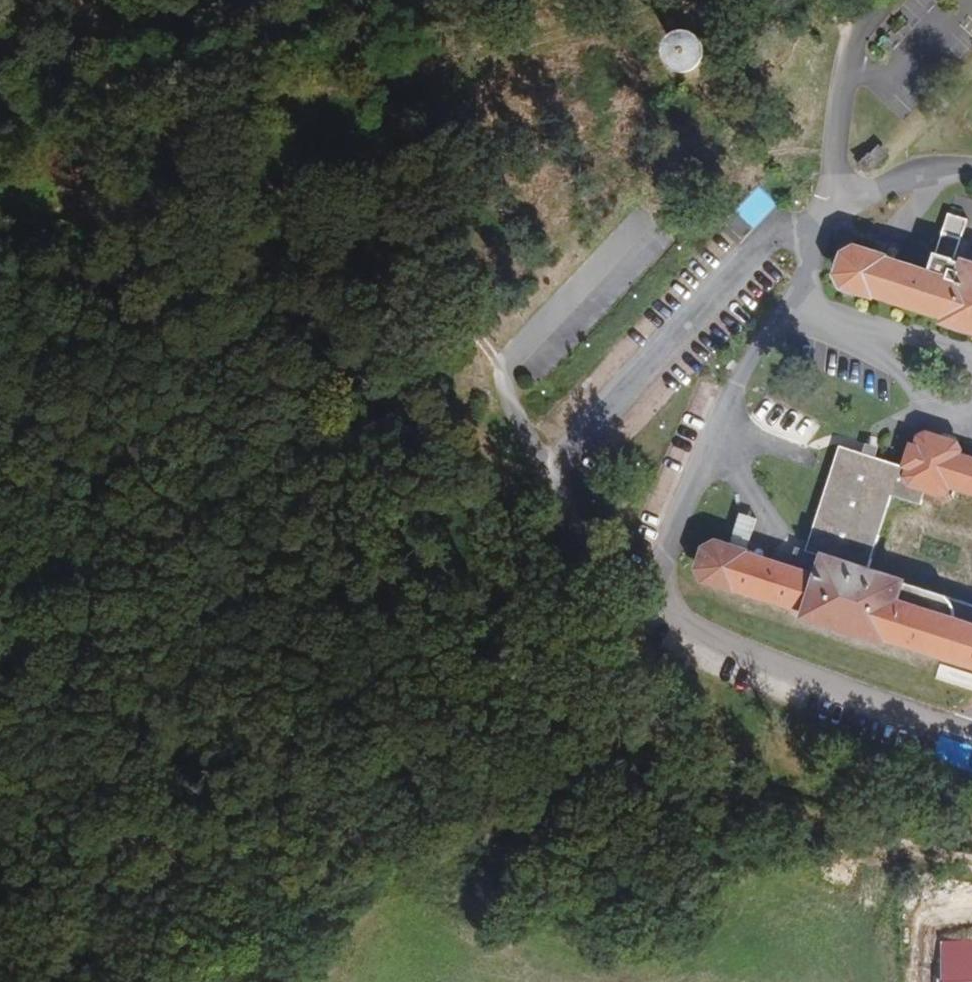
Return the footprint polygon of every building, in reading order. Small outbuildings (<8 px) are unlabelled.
[(694,71),(700,67),(705,60),(706,53),(705,46),(701,39),(695,35),(687,33),(680,34),(673,38),(669,45),(667,52),(668,59),(672,66),(679,70),(686,72),(694,71)] [(955,258),(962,234),(942,228),(935,253),(925,250),(920,269),(848,246),(834,253),(826,279),(835,296),(852,302),(853,299),(930,323),(930,325),(971,338),(971,264),(955,258)] [(953,457),(957,445),(913,431),(907,449),(900,446),(894,464),(834,445),(823,479),(801,550),(817,555),(811,575),(741,553),(742,549),(711,539),(699,545),(692,566),(700,583),(729,593),(732,592),(794,612),(791,622),(871,648),(873,642),(971,674),(971,594),(872,564),(896,483),(926,492),(929,480),(946,485),(950,474),(971,481),(971,463),(953,457)] [(742,514),(737,540),(751,543),(756,517),(742,514)] [(939,941),(939,981),(971,981),(971,941),(939,941)]
